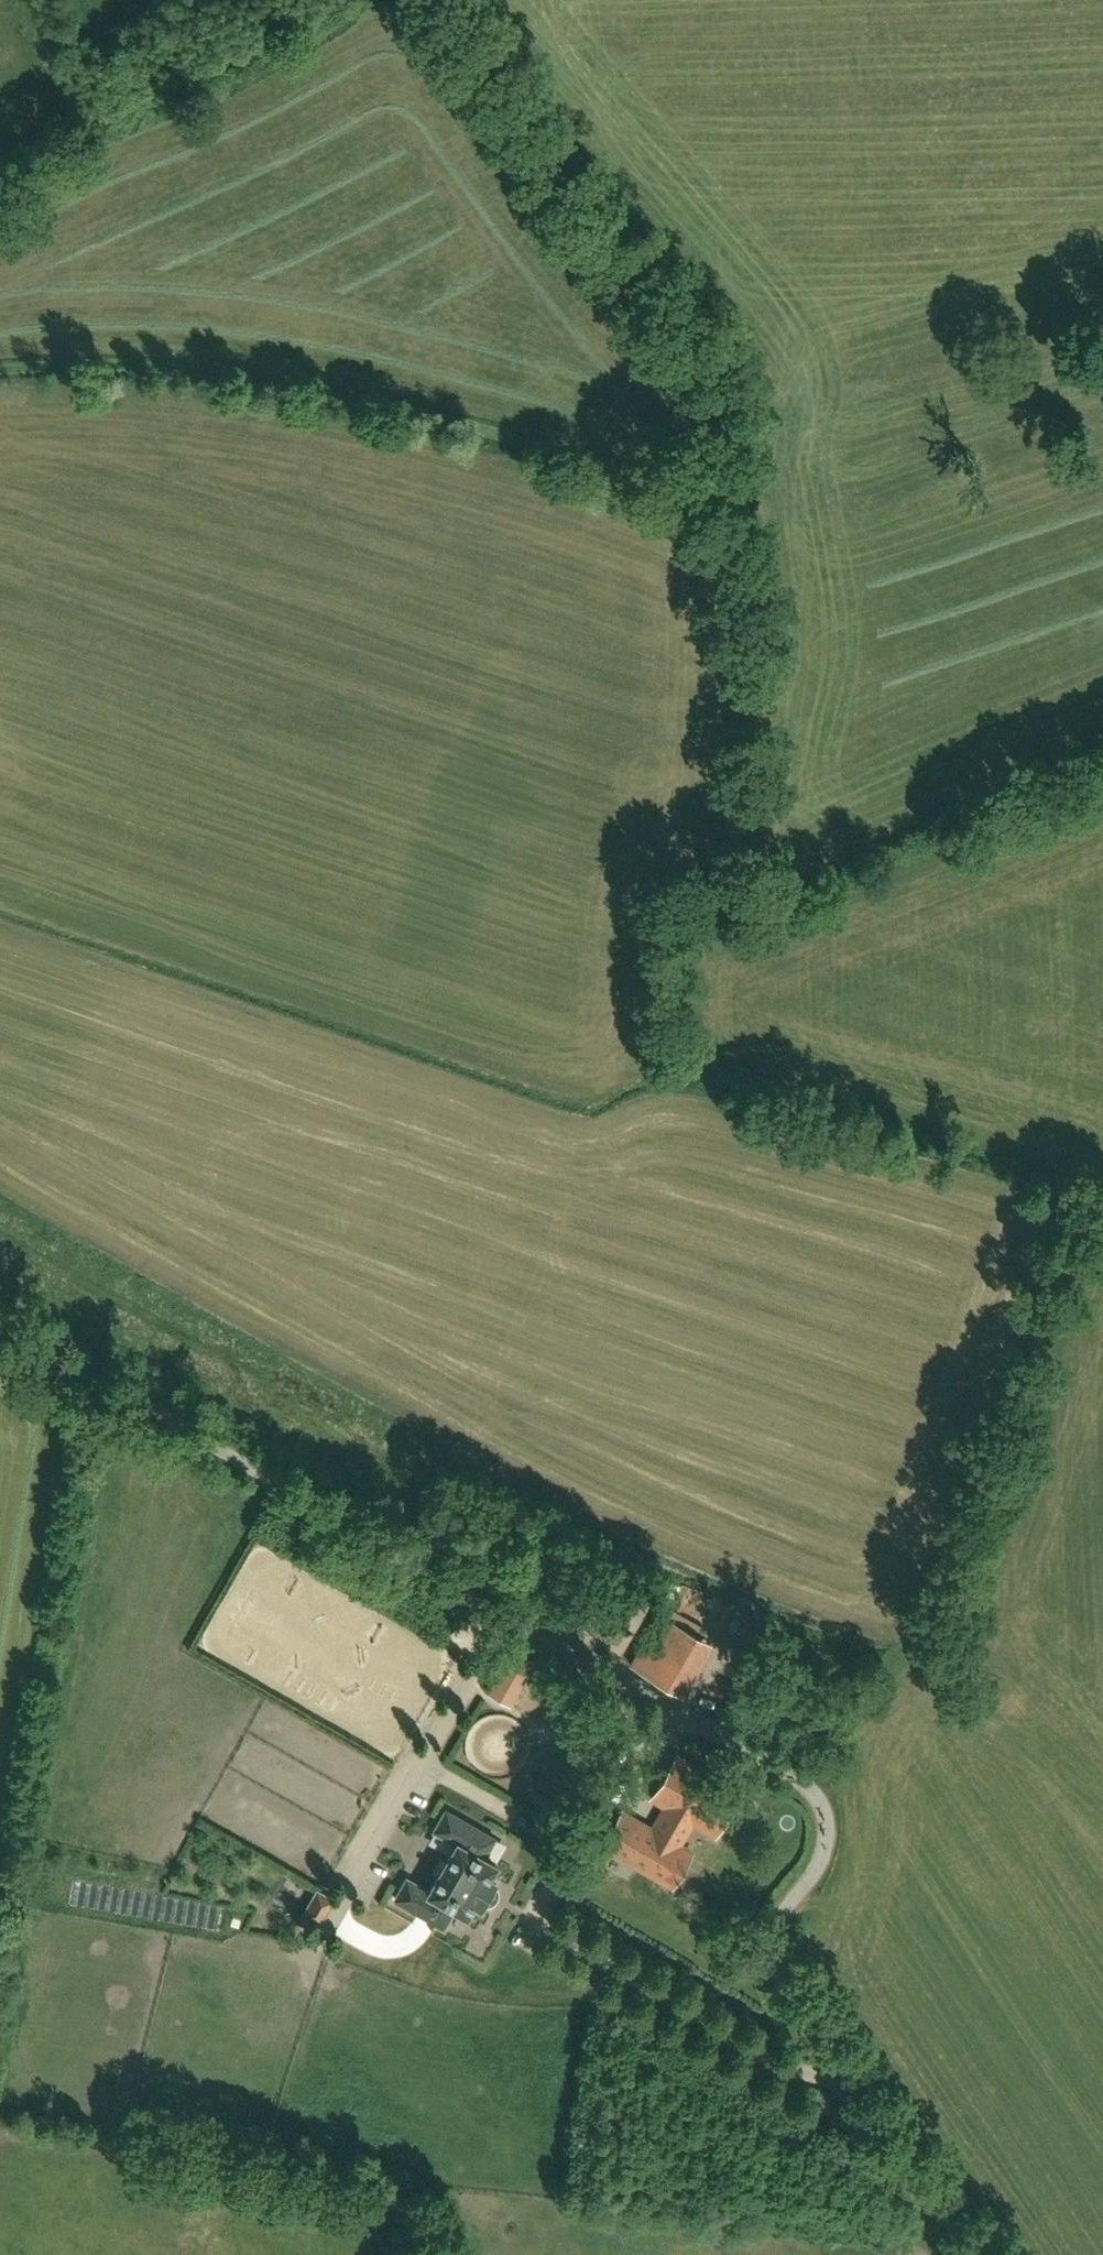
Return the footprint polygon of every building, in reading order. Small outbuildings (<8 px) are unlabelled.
[(628,1666),(668,1688),(696,1636),(656,1614),(628,1666)] [(533,1656),(532,1656),(508,1663),(491,1693),(505,1701),(519,1675),(522,1677),(533,1656)] [(731,1705),(740,1692),(728,1683),(718,1696),(731,1705)] [(650,1798),(664,1806),(652,1827),(622,1810),(601,1846),(673,1888),(694,1851),(681,1844),(693,1823),(715,1836),(741,1791),(676,1754),(650,1798)] [(442,1927),(444,1924),(449,1923),(456,1910),(469,1918),(476,1905),(482,1908),(497,1883),(490,1879),(497,1866),(485,1859),(492,1847),(490,1841),(491,1838),(447,1814),(435,1834),(457,1846),(431,1894),(409,1882),(397,1902),(442,1927)] [(300,1915),(319,1926),(335,1899),(316,1888),(300,1915)]
